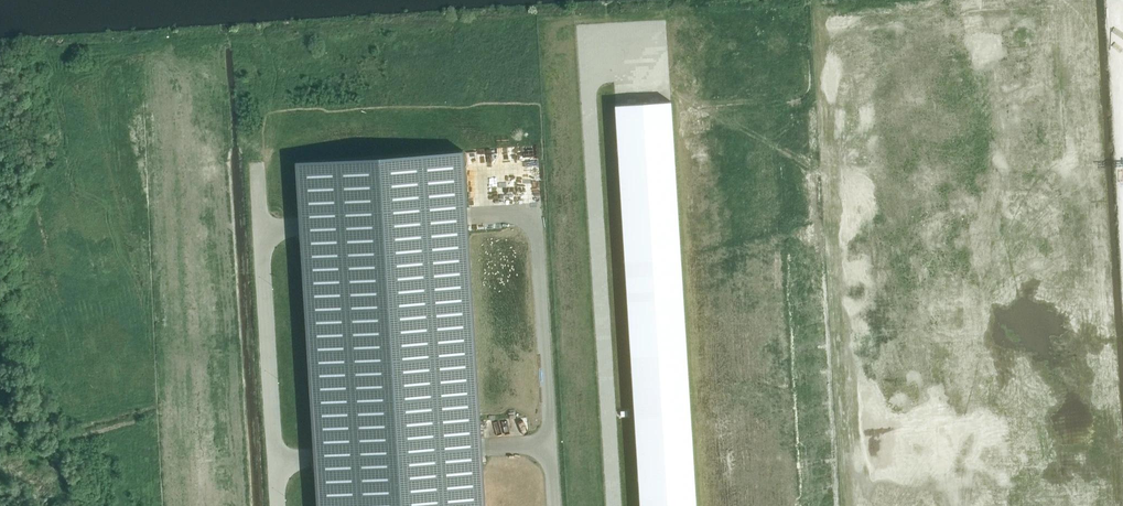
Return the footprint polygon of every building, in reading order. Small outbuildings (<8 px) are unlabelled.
[(671,101),(615,104),(640,505),(696,505),(671,101)] [(297,160),(319,505),(485,505),(463,150),(297,160)]
